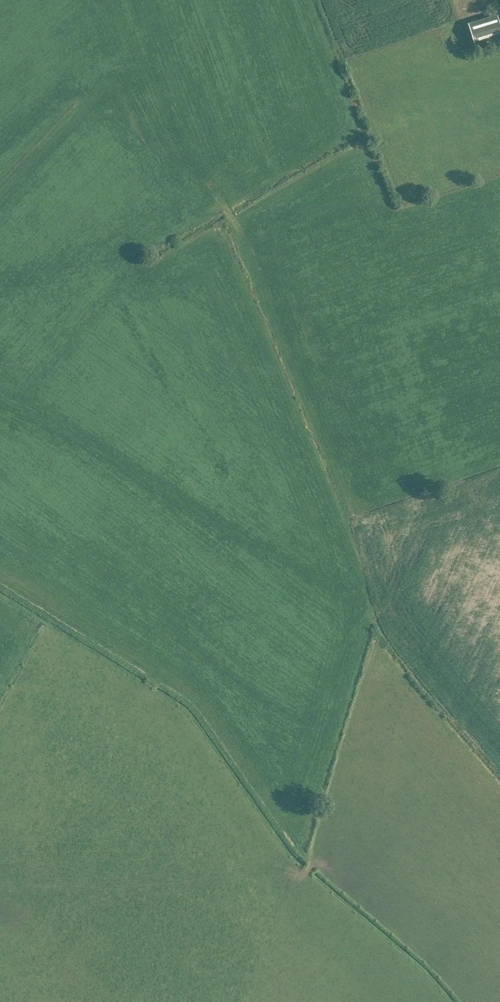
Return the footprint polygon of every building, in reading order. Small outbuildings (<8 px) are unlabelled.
[(497,15),(468,24),(476,47),(499,40),(499,24),(497,15)]
